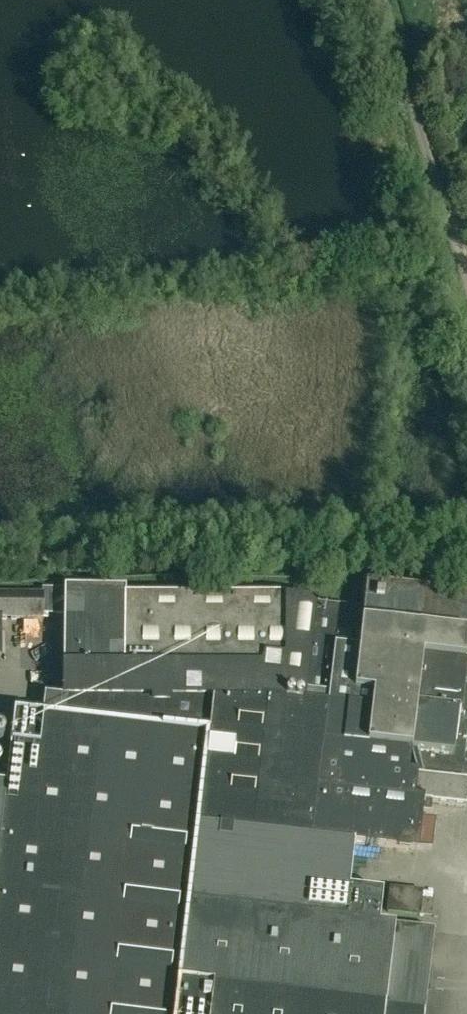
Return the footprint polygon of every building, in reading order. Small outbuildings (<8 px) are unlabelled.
[(433,931),(378,924),(381,893),(348,889),(353,843),(414,850),(418,812),(429,813),(430,804),(466,808),(466,797),(466,596),(365,584),(362,610),(288,601),(288,598),(286,598),(286,595),(125,595),(125,589),(42,588),(41,594),(0,594),(0,655),(1,655),(1,618),(42,618),(42,612),(64,612),(63,643),(63,653),(63,697),(65,697),(64,715),(43,714),(43,716),(14,713),(6,785),(0,784),(0,1013),(424,1013),(433,931)] [(431,916),(432,901),(421,899),(422,891),(389,887),(387,911),(431,916)]
